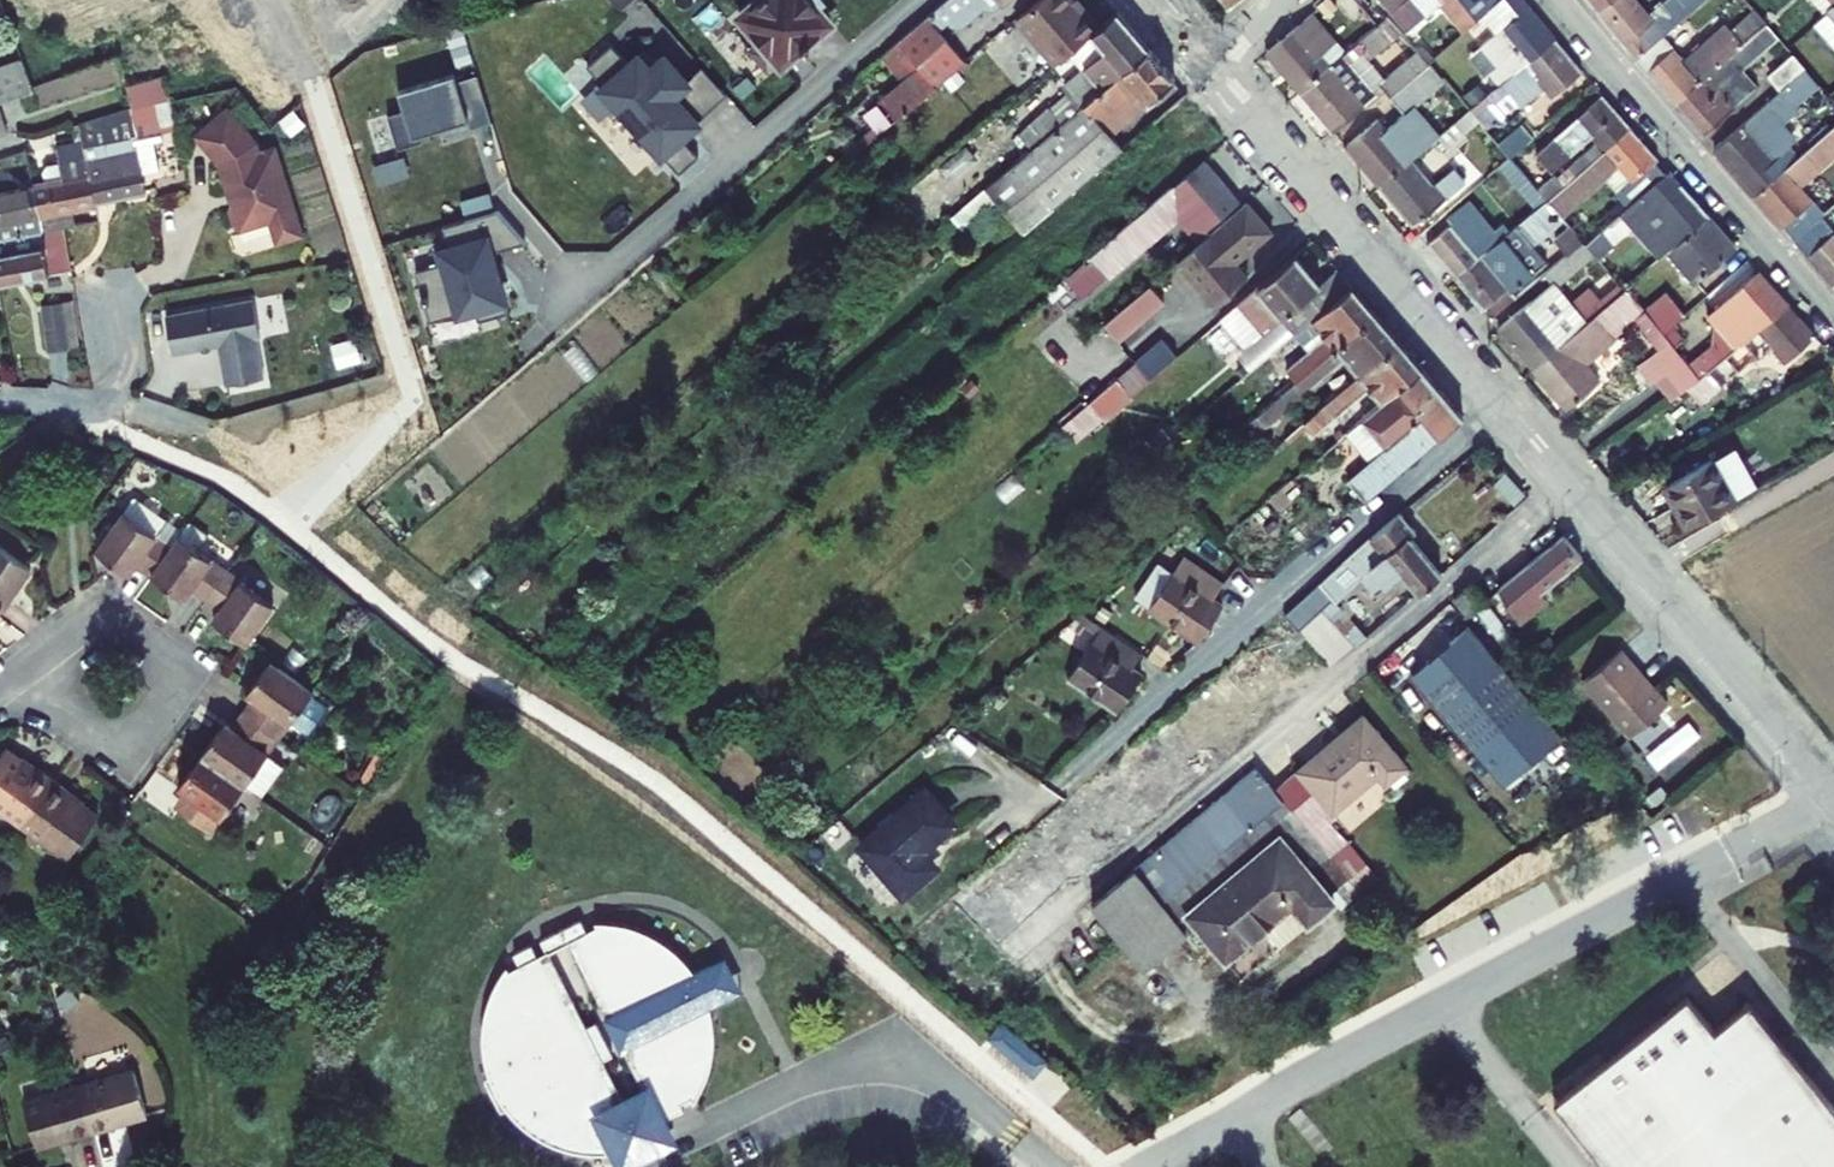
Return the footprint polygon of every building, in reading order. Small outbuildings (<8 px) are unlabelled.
[(739,16),(759,40),(749,48),(766,69),(776,60),(781,65),(830,23),(816,7),(810,0),(757,0),(739,16)] [(882,55),(903,80),(880,99),(896,119),(936,86),(965,61),(938,29),(948,21),(951,25),(962,26),(983,7),(993,8),(1003,0),(946,0),(882,55)] [(1055,0),(1031,0),(1002,24),(1041,71),(1078,40),(1087,32),(1073,15),(1070,18),(1055,0)] [(1239,19),(1261,0),(1222,0),(1239,19)] [(1407,31),(1425,16),(1419,9),(1429,0),(1380,0),(1407,31)] [(1464,0),(1438,0),(1464,31),(1479,18),(1464,0)] [(1479,18),(1483,15),(1499,0),(1464,0),(1479,18)] [(1481,45),(1498,65),(1489,72),(1500,84),(1555,40),(1527,5),(1523,0),(1499,0),(1483,15),(1497,32),(1481,45)] [(1589,15),(1607,0),(1577,0),(1589,15)] [(1628,0),(1607,0),(1589,15),(1631,60),(1655,40),(1702,0),(1667,0),(1661,5),(1664,9),(1654,18),(1645,8),(1639,13),(1628,0)] [(1821,17),(1830,9),(1833,6),(1833,0),(1806,0),(1821,17)] [(1814,23),(1833,46),(1833,13),(1830,9),(1821,17),(1814,23)] [(1087,32),(1078,40),(1092,55),(1076,69),(1085,78),(1064,97),(1075,109),(1145,49),(1112,10),(1087,32)] [(1301,93),(1334,64),(1324,53),(1337,41),(1312,12),(1265,53),(1301,93)] [(1679,67),(1665,51),(1640,72),(1671,105),(1762,24),(1753,14),(1727,36),(1721,30),(1679,67)] [(1387,18),(1359,42),(1334,64),(1301,93),(1333,131),(1375,95),(1373,91),(1379,85),(1388,95),(1427,62),(1415,49),(1382,77),(1365,55),(1396,28),(1387,18)] [(1774,38),(1762,24),(1671,105),(1698,136),(1752,89),(1736,72),(1774,38)] [(1582,72),(1555,40),(1500,84),(1518,102),(1531,91),(1535,95),(1544,87),(1552,96),(1582,72)] [(1655,40),(1631,60),(1640,72),(1665,51),(1655,40)] [(681,135),(711,108),(685,79),(668,60),(659,68),(647,55),(632,69),(614,49),(590,71),(603,85),(597,90),(621,117),(624,114),(636,127),(632,131),(653,154),(658,150),(683,177),(702,160),(681,135)] [(1170,77),(1145,49),(1075,109),(979,192),(1017,237),(1042,215),(1119,150),(1104,133),(1170,77)] [(1804,72),(1792,58),(1769,78),(1781,92),(1804,72)] [(970,68),(965,61),(936,86),(941,93),(970,68)] [(1427,62),(1388,95),(1404,113),(1386,129),(1378,120),(1347,147),(1380,185),(1412,158),(1437,137),(1438,136),(1414,106),(1443,80),(1427,62)] [(36,87),(27,65),(0,74),(0,99),(36,87)] [(701,65),(685,79),(711,108),(727,94),(701,65)] [(132,128),(128,129),(79,143),(96,206),(143,194),(137,171),(131,146),(148,141),(159,137),(158,129),(156,129),(149,89),(161,86),(158,72),(123,82),(132,128)] [(1713,152),(1753,196),(1794,160),(1788,154),(1796,147),(1782,131),(1800,115),(1796,112),(1820,91),(1804,72),(1781,92),(1713,152)] [(469,129),(491,123),(477,75),(456,81),(453,74),(397,91),(403,110),(386,115),(397,150),(422,142),(420,134),(440,128),(466,120),(469,129)] [(1504,113),(1518,102),(1500,84),(1488,94),(1504,113)] [(158,129),(169,126),(161,86),(149,89),(156,129),(158,129)] [(1488,94),(1470,109),(1479,121),(1485,129),(1504,113),(1488,94)] [(1624,129),(1595,97),(1531,157),(1547,174),(1586,137),(1592,145),(1553,180),(1550,177),(1534,192),(1541,202),(1624,129)] [(124,103),(73,121),(79,143),(128,129),(124,103)] [(1438,136),(1437,137),(1446,148),(1479,121),(1470,109),(1438,136)] [(243,233),(243,236),(274,227),(281,248),(307,240),(279,152),(264,157),(260,147),(230,113),(198,142),(222,169),(235,209),(232,216),(237,230),(243,233)] [(466,120),(440,128),(443,137),(469,129),(466,120)] [(1514,124),(1491,145),(1502,156),(1524,135),(1514,124)] [(1793,241),(1822,216),(1798,190),(1833,158),(1833,125),(1794,160),(1753,196),(1793,241)] [(860,151),(878,134),(872,127),(853,143),(860,151)] [(1650,168),(1655,163),(1624,129),(1541,202),(1559,220),(1602,182),(1613,195),(1611,197),(1623,212),(1660,179),(1650,168)] [(155,167),(148,141),(131,146),(137,171),(155,167)] [(68,214),(96,206),(79,143),(64,147),(71,169),(36,179),(48,219),(55,218),(68,214)] [(1412,158),(1380,185),(1413,225),(1465,181),(1454,167),(1434,185),(1412,158)] [(1200,168),(1167,196),(1123,233),(1140,252),(1173,223),(1193,246),(1205,237),(1201,233),(1233,205),(1200,168)] [(16,185),(0,189),(0,231),(48,219),(36,179),(16,185)] [(1672,191),(1660,179),(1623,212),(1617,218),(1656,262),(1665,255),(1706,218),(1677,186),(1672,191)] [(459,202),(464,217),(487,210),(483,195),(459,202)] [(1272,236),(1247,206),(1175,267),(1213,310),(1214,309),(1248,281),(1235,267),(1272,236)] [(1474,258),(1457,238),(1482,217),(1476,210),(1469,216),(1460,206),(1443,222),(1449,229),(1426,249),(1451,278),(1474,258)] [(490,253),(525,243),(497,210),(464,220),(466,227),(443,233),(446,243),(432,247),(435,259),(413,266),(428,317),(473,304),(478,321),(507,313),(497,279),(493,280),(490,269),(494,267),(490,253)] [(55,218),(59,234),(73,230),(68,214),(55,218)] [(65,266),(59,234),(55,218),(48,219),(0,231),(0,280),(65,266)] [(1689,284),(1732,247),(1706,218),(1665,255),(1689,284)] [(441,226),(443,233),(466,227),(464,220),(441,226)] [(1123,233),(1088,264),(1104,283),(1140,252),(1123,233)] [(1833,286),(1833,238),(1829,233),(1805,254),(1833,286)] [(1581,246),(1550,275),(1561,287),(1593,259),(1583,248),(1581,246)] [(1294,258),(1254,293),(1294,340),(1310,326),(1352,289),(1336,271),(1318,286),(1294,258)] [(1496,321),(1536,286),(1522,269),(1500,289),(1474,258),(1451,278),(1479,311),(1484,307),(1496,321)] [(1785,306),(1756,273),(1700,324),(1720,347),(1699,364),(1696,360),(1688,367),(1698,378),(1706,372),(1757,330),(1785,306)] [(1622,291),(1608,277),(1572,310),(1557,293),(1548,301),(1545,297),(1532,309),(1531,308),(1500,335),(1531,372),(1594,317),(1622,291)] [(1271,389),(1280,400),(1376,317),(1352,289),(1310,326),(1325,343),(1271,389)] [(1123,311),(1138,328),(1162,307),(1147,291),(1123,311)] [(1221,322),(1261,368),(1294,340),(1254,293),(1221,322)] [(1662,294),(1640,313),(1653,327),(1658,333),(1679,314),(1662,294)] [(45,348),(79,344),(74,298),(40,302),(45,348)] [(252,305),(163,321),(170,359),(215,351),(223,391),(261,384),(253,344),(259,343),(252,305)] [(1757,330),(1706,372),(1721,389),(1755,360),(1758,363),(1774,350),(1787,364),(1815,338),(1785,306),(1757,330)] [(1111,352),(1138,328),(1123,311),(1096,335),(1111,352)] [(1691,329),(1679,314),(1658,333),(1671,347),(1679,340),(1691,329)] [(1343,364),(1358,381),(1401,345),(1376,317),(1280,400),(1289,411),(1343,364)] [(1612,338),(1594,317),(1531,372),(1563,410),(1596,382),(1582,365),(1612,338)] [(1650,340),(1658,333),(1653,327),(1645,334),(1650,340)] [(1688,367),(1696,360),(1679,340),(1671,347),(1688,367)] [(1381,407),(1424,371),(1401,345),(1358,381),(1305,427),(1304,427),(1313,438),(1368,392),(1381,407)] [(1688,367),(1671,347),(1645,369),(1670,401),(1698,378),(1688,367)] [(1171,365),(1157,349),(1129,374),(1143,390),(1171,365)] [(1466,419),(1424,371),(1381,407),(1363,423),(1389,454),(1375,466),(1351,487),(1367,506),(1466,419)] [(1363,423),(1348,436),(1375,466),(1389,454),(1363,423)] [(1673,473),(1697,519),(1743,495),(1720,450),(1673,473)] [(151,574),(182,532),(135,497),(97,550),(129,573),(136,563),(151,574)] [(1406,534),(1390,515),(1338,559),(1354,577),(1361,572),(1374,587),(1388,574),(1407,596),(1431,576),(1399,540),(1406,534)] [(206,598),(226,571),(197,549),(207,536),(189,523),(182,532),(151,574),(184,598),(191,588),(206,598)] [(1494,590),(1520,624),(1544,605),(1537,596),(1579,562),(1561,538),(1494,590)] [(26,567),(0,549),(0,604),(26,567)] [(1174,585),(1153,619),(1203,650),(1205,648),(1226,615),(1215,609),(1224,595),(1183,570),(1174,585)] [(226,571),(206,598),(221,609),(214,619),(246,643),(273,605),(226,571)] [(1137,610),(1153,619),(1174,585),(1159,575),(1137,610)] [(1394,672),(1495,786),(1550,739),(1448,624),(1394,672)] [(1102,639),(1071,690),(1123,720),(1144,686),(1134,680),(1144,665),(1102,639)] [(247,715),(278,738),(290,721),(308,733),(327,707),(310,694),(312,691),(269,660),(246,692),(252,697),(257,701),(247,715)] [(1619,660),(1581,692),(1627,748),(1666,716),(1619,660)] [(257,701),(252,697),(242,712),(247,715),(257,701)] [(1361,711),(1264,792),(1301,834),(1374,769),(1382,779),(1405,760),(1361,711)] [(231,726),(236,730),(247,715),(242,712),(231,726)] [(225,722),(201,754),(244,785),(259,796),(282,764),(267,753),(278,738),(247,715),(236,730),(231,726),(225,722)] [(974,742),(955,731),(944,749),(963,760),(974,742)] [(0,755),(0,808),(21,824),(54,779),(39,768),(36,771),(5,748),(0,755)] [(244,785),(201,754),(178,786),(184,791),(189,794),(178,809),(209,832),(244,785)] [(1264,792),(1245,770),(1085,909),(1133,965),(1183,921),(1241,988),(1285,950),(1299,966),(1367,908),(1301,834),(1264,792)] [(21,824),(68,857),(98,815),(67,793),(69,790),(54,779),(21,824)] [(866,840),(907,885),(936,857),(923,842),(953,814),(925,785),(866,840)] [(184,791),(173,806),(178,809),(189,794),(184,791)] [(515,1127),(521,1133),(528,1137),(550,1149),(573,1155),(589,1157),(597,1157),(616,1155),(608,1137),(620,1130),(623,1135),(662,1119),(681,1107),(681,1099),(686,1096),(691,1100),(698,1086),(705,1066),(707,1032),(702,1003),(717,995),(698,962),(684,970),(676,960),(663,949),(651,940),(637,934),(614,927),(598,925),(583,925),(586,930),(572,935),(568,924),(530,946),(536,958),(527,964),(520,952),(504,961),(510,974),(500,980),(497,974),(487,993),(479,1016),(477,1031),(477,1048),(481,1072),(485,1084),(481,1087),(498,1119),(504,1115),(515,1127)] [(714,953),(698,962),(717,995),(733,985),(714,953)] [(1719,1028),(1717,1030),(1710,1021),(1683,999),(1550,1102),(1599,1166),(1833,1166),(1833,1105),(1756,1002),(1719,1028)] [(130,1069),(76,1087),(91,1134),(146,1116),(130,1069)] [(76,1087),(22,1105),(37,1151),(91,1134),(76,1087)] [(662,1119),(623,1135),(620,1130),(608,1137),(623,1166),(624,1166),(673,1139),(662,1119)]
